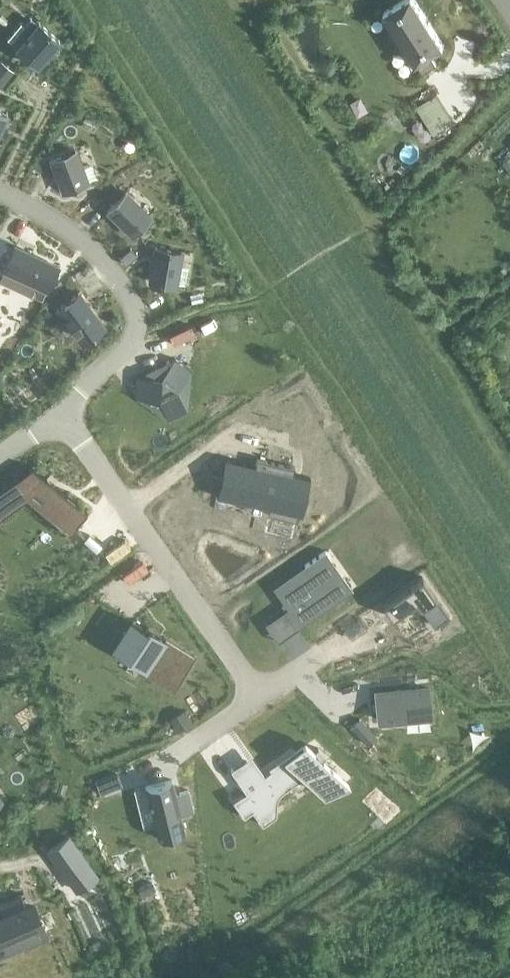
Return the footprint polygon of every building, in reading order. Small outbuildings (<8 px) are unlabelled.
[(384,11),(416,62),(417,61),(423,71),(437,63),(431,52),(444,44),(416,0),(401,0),(384,11)] [(39,22),(17,48),(37,65),(59,38),(39,22)] [(24,67),(19,73),(27,79),(31,73),(24,67)] [(437,95),(417,107),(434,135),(453,123),(437,95)] [(76,150),(52,159),(63,191),(88,182),(76,150)] [(126,192),(108,210),(132,235),(151,216),(126,192)] [(134,245),(120,257),(123,261),(137,249),(134,245)] [(46,260),(15,246),(4,269),(35,284),(46,260)] [(182,251),(156,247),(150,281),(176,285),(182,251)] [(140,253),(137,249),(123,261),(126,264),(140,253)] [(78,292),(57,308),(84,343),(105,328),(78,292)] [(136,374),(134,396),(158,398),(169,420),(188,411),(178,389),(192,369),(174,357),(155,366),(160,377),(136,374)] [(231,497),(230,499),(269,508),(268,513),(297,520),(298,514),(299,512),(306,478),(307,476),(293,473),(295,466),(257,457),(256,465),(239,461),(238,463),(231,497)] [(0,489),(0,516),(2,514),(36,490),(45,498),(39,506),(72,533),(79,526),(77,524),(87,512),(33,466),(0,489)] [(308,568),(277,589),(286,602),(285,603),(291,611),(292,611),(300,622),(310,616),(312,618),(331,605),(329,603),(334,599),(332,595),(342,588),(331,572),(336,568),(325,552),(327,551),(326,550),(306,564),(308,568)] [(422,575),(383,603),(392,616),(416,599),(434,625),(450,615),(422,575)] [(135,618),(116,647),(130,656),(135,649),(166,668),(161,675),(175,685),(194,655),(149,627),(135,618)] [(429,688),(375,693),(378,719),(431,714),(429,688)] [(186,711),(172,719),(178,730),(192,721),(186,711)] [(361,717),(351,726),(367,745),(378,736),(361,717)] [(246,790),(233,799),(244,815),(252,809),(262,822),(263,821),(261,818),(275,809),(275,791),(304,771),(318,784),(333,774),(335,776),(336,775),(320,760),(327,755),(318,747),(300,760),(294,754),(290,757),(289,757),(287,755),(276,763),(277,765),(259,777),(247,760),(245,761),(246,761),(234,770),(232,768),(231,769),(246,790)] [(172,780),(145,787),(159,839),(185,832),(172,780)] [(96,875),(68,836),(48,851),(49,852),(50,852),(60,867),(76,890),(86,883),(94,877),(96,875)] [(34,905),(27,908),(21,894),(0,902),(0,906),(4,914),(0,916),(0,949),(2,948),(22,940),(25,949),(48,939),(34,905)]
